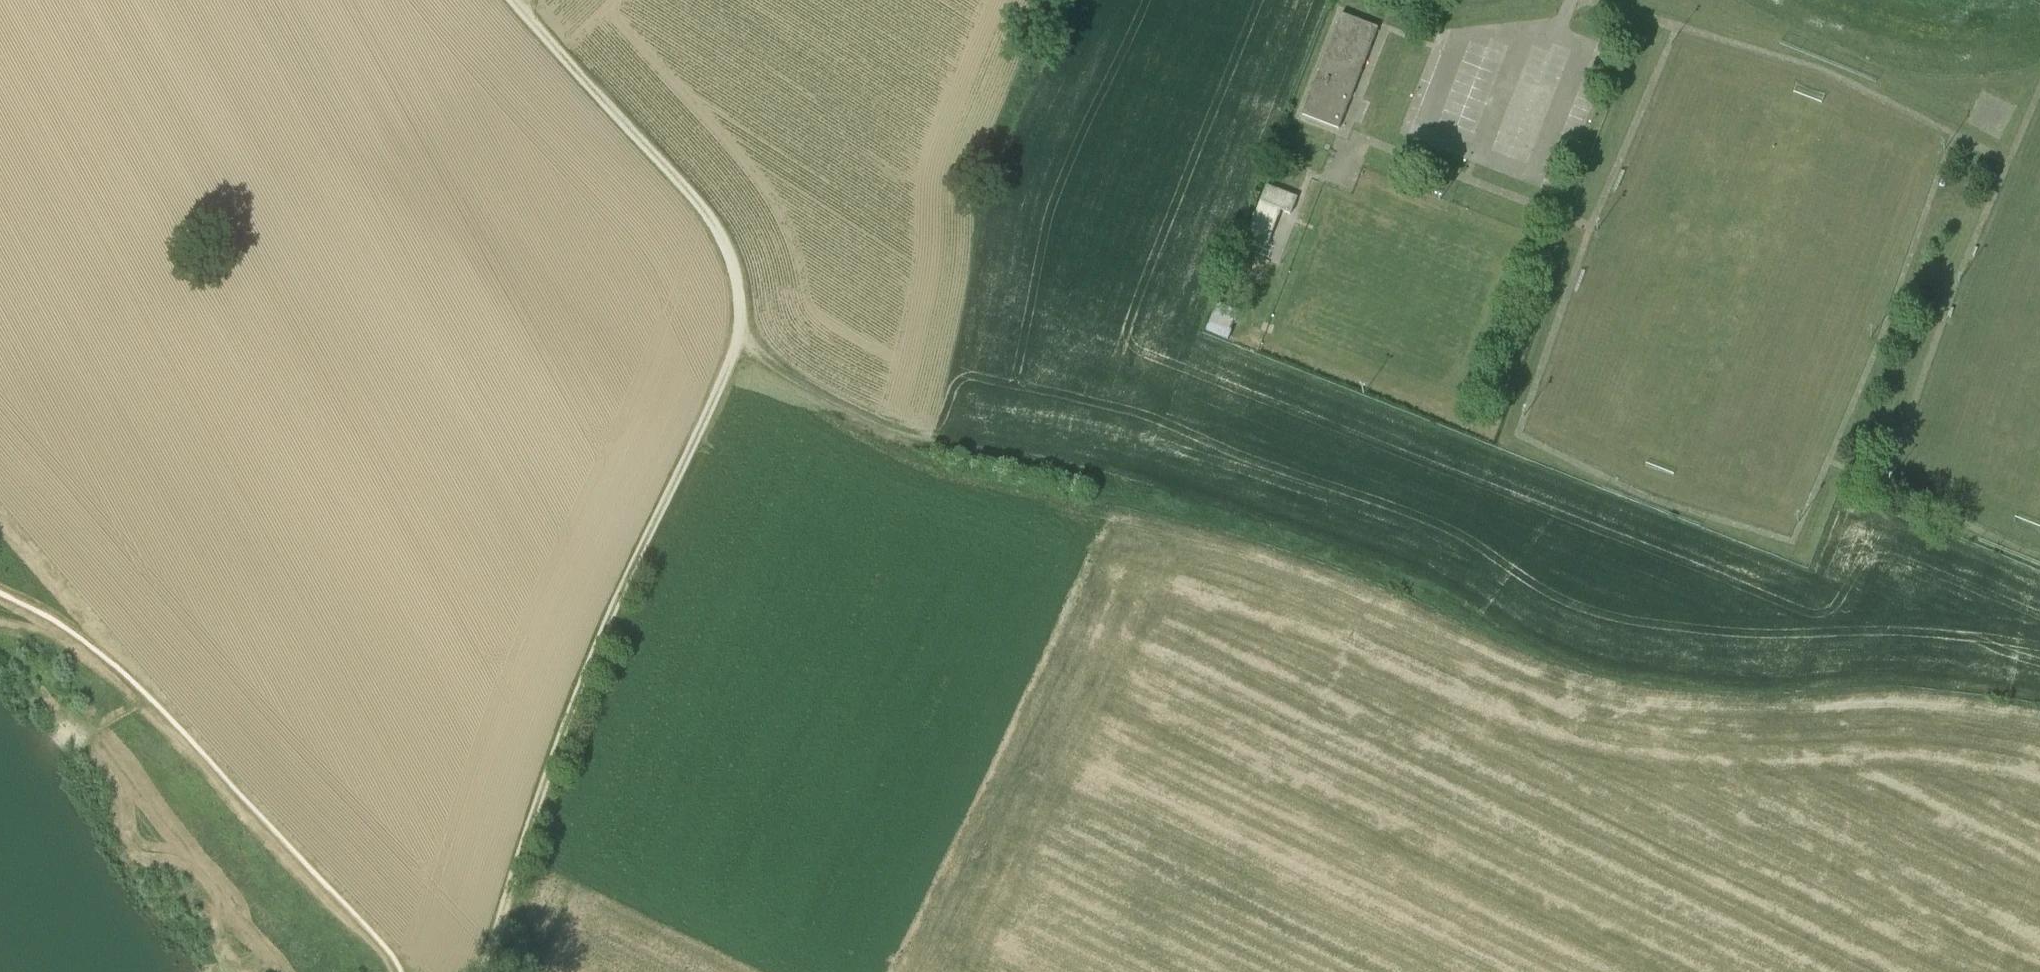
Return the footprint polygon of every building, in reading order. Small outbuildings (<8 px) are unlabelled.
[(1302,115),(1339,129),(1378,28),(1341,13),(1302,115)] [(1268,245),(1281,211),(1291,215),(1298,197),(1267,185),(1247,236),(1268,245)]
